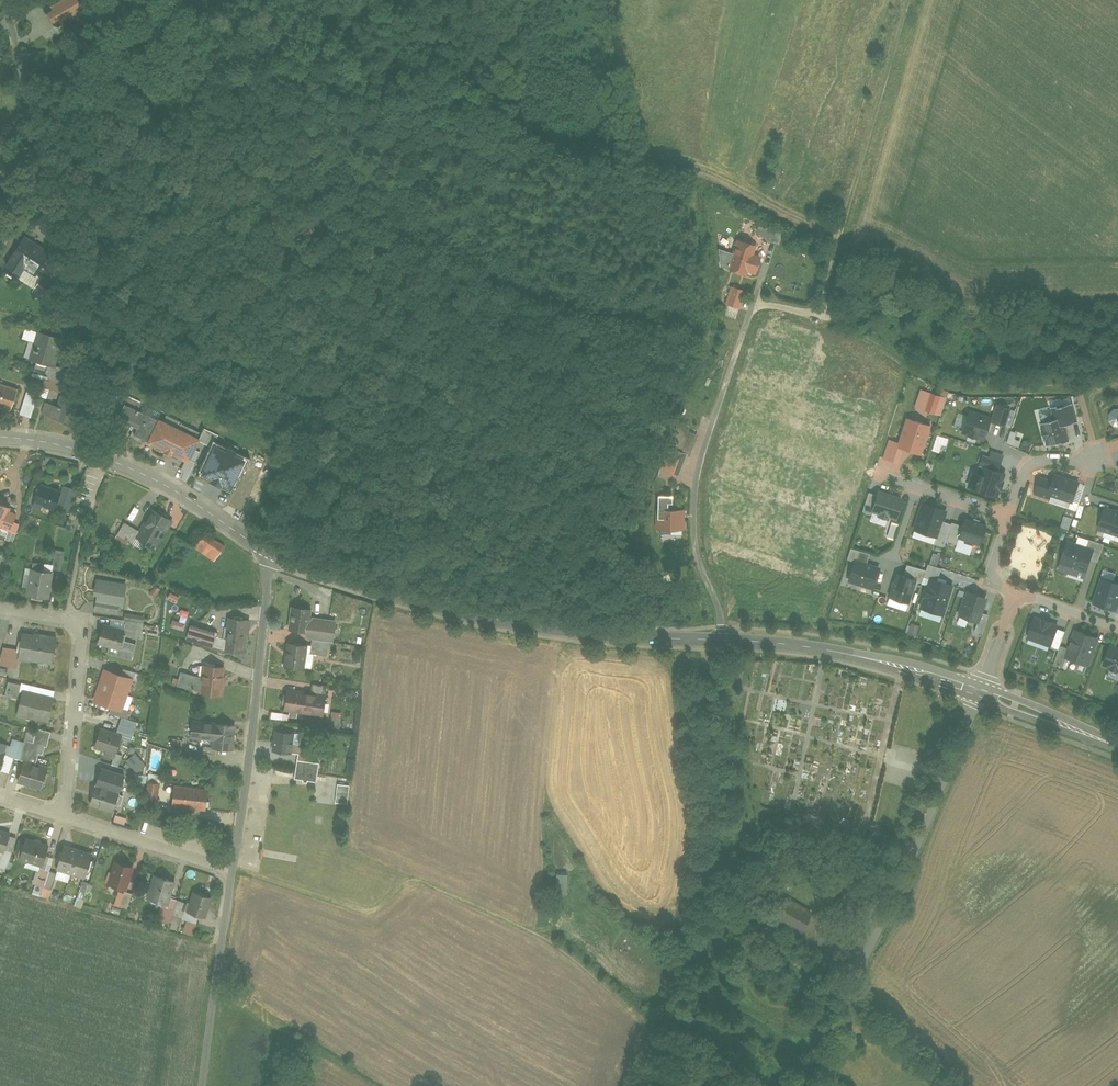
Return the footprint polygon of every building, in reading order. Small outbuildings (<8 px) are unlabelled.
[(49,1),(58,19),(78,9),(73,0),(51,0),(49,1)] [(773,166),(768,183),(778,186),(783,169),(773,166)] [(758,234),(782,242),(785,232),(762,225),(758,234)] [(36,273),(51,249),(26,234),(5,270),(19,279),(26,267),(36,273)] [(755,240),(736,234),(724,270),(745,277),(747,271),(752,272),(759,254),(751,251),(755,240)] [(746,288),(731,285),(726,307),(740,310),(746,288)] [(28,327),(25,337),(37,341),(40,330),(28,327)] [(34,362),(54,367),(60,338),(40,334),(34,362)] [(945,392),(918,384),(912,404),(939,412),(945,392)] [(11,415),(18,390),(0,385),(0,412),(11,415)] [(73,421),(80,397),(45,387),(38,411),(73,421)] [(27,390),(23,414),(35,416),(39,392),(27,390)] [(1052,412),(1036,417),(1043,440),(1066,434),(1062,419),(1074,416),(1068,394),(1048,400),(1052,412)] [(1009,401),(994,398),(991,411),(990,415),(1005,419),(1009,401)] [(133,434),(150,442),(162,419),(129,402),(122,417),(138,425),(133,434)] [(991,411),(966,404),(958,430),(983,438),(990,415),(991,411)] [(930,419),(903,411),(895,436),(886,437),(880,455),(898,460),(902,446),(920,451),(930,419)] [(150,442),(188,462),(191,457),(201,438),(162,419),(150,442)] [(201,438),(191,457),(240,482),(254,453),(205,429),(201,438)] [(929,448),(944,452),(948,438),(934,434),(929,448)] [(981,470),(970,466),(964,484),(998,495),(1007,466),(985,459),(981,470)] [(1046,475),(1035,471),(1028,488),(1070,504),(1080,476),(1050,465),(1046,475)] [(57,509),(64,493),(43,484),(36,501),(57,509)] [(901,492),(875,484),(867,508),(893,517),(901,492)] [(64,493),(57,509),(70,514),(80,490),(67,485),(64,493)] [(656,511),(669,510),(669,504),(673,504),(673,496),(656,496),(656,511)] [(946,504),(920,496),(911,526),(938,534),(946,504)] [(11,530),(18,514),(9,511),(11,506),(0,501),(0,525),(11,530)] [(1104,502),(1097,526),(1117,532),(1117,507),(1104,502)] [(173,522),(151,509),(140,530),(136,537),(158,550),(173,522)] [(656,511),(656,528),(683,528),(683,510),(669,510),(656,511)] [(985,520),(962,513),(955,534),(979,541),(985,520)] [(136,537),(140,530),(126,522),(119,535),(133,543),(136,537)] [(206,534),(195,548),(214,562),(224,548),(206,534)] [(1094,544),(1066,536),(1056,568),(1085,576),(1094,544)] [(927,563),(936,565),(938,553),(929,551),(927,563)] [(879,563),(852,555),(845,578),(872,586),(879,563)] [(914,574),(893,567),(885,592),(906,599),(914,574)] [(27,595),(51,599),(56,572),(32,568),(27,595)] [(1099,568),(1088,599),(1115,608),(1117,600),(1117,575),(1099,568)] [(953,581),(928,574),(918,605),(944,612),(953,581)] [(122,613),(128,583),(100,578),(95,608),(122,613)] [(986,592),(964,585),(955,613),(977,620),(986,592)] [(153,593),(159,597),(164,590),(158,586),(153,593)] [(169,598),(179,603),(181,597),(172,593),(169,598)] [(291,606),(289,629),(310,631),(311,616),(312,608),(291,606)] [(1060,620),(1033,611),(1025,636),(1052,644),(1060,620)] [(127,620),(146,623),(147,616),(128,613),(127,620)] [(337,618),(311,616),(310,631),(309,639),(313,640),(331,641),(335,642),(337,618)] [(226,652),(246,654),(249,620),(229,618),(226,652)] [(174,627),(186,630),(188,623),(176,620),(174,627)] [(97,642),(121,650),(124,641),(127,630),(103,623),(97,642)] [(215,646),(220,632),(194,624),(189,638),(215,646)] [(909,633),(916,634),(917,624),(910,624),(909,633)] [(1098,632),(1073,624),(1063,653),(1088,662),(1098,632)] [(22,650),(20,659),(55,664),(59,636),(24,631),(22,650)] [(1108,637),(1101,660),(1117,666),(1117,641),(1108,637)] [(313,646),(312,652),(330,654),(331,641),(313,640),(313,646)] [(138,645),(124,641),(121,650),(119,656),(134,660),(138,645)] [(312,652),(313,646),(289,643),(286,667),(310,669),(312,652)] [(20,659),(22,650),(5,648),(3,665),(19,668),(20,659)] [(202,694),(224,695),(226,666),(204,664),(203,677),(202,691),(202,694)] [(114,706),(124,709),(134,677),(106,668),(96,700),(114,706)] [(202,691),(203,677),(183,672),(180,685),(202,691)] [(55,697),(24,689),(17,714),(48,722),(55,697)] [(329,695),(289,691),(287,711),(327,715),(329,695)] [(124,717),(129,719),(132,711),(124,709),(114,706),(112,713),(124,717)] [(333,727),(342,728),(343,711),(334,710),(333,727)] [(124,717),(119,732),(123,733),(132,735),(137,721),(129,719),(124,717)] [(213,749),(235,750),(238,724),(193,721),(192,738),(214,740),(213,749)] [(105,755),(115,758),(117,753),(123,733),(119,732),(102,726),(95,748),(106,751),(105,755)] [(27,760),(37,763),(41,752),(45,753),(52,732),(39,728),(35,742),(28,740),(28,742),(23,758),(27,760)] [(295,753),(297,732),(277,730),(274,751),(295,753)] [(10,754),(23,758),(28,742),(15,738),(12,747),(10,754)] [(12,747),(0,743),(0,775),(3,776),(10,754),(12,747)] [(115,758),(113,765),(123,768),(127,756),(117,753),(115,758)] [(137,753),(128,760),(139,772),(147,765),(137,753)] [(19,782),(44,790),(51,768),(37,763),(27,760),(19,782)] [(322,763),(302,760),(300,779),(320,781),(322,763)] [(102,769),(121,775),(123,768),(113,765),(104,762),(102,769)] [(102,769),(97,784),(116,790),(121,775),(102,769)] [(159,801),(161,783),(150,782),(148,800),(159,801)] [(338,802),(351,803),(352,784),(339,783),(338,802)] [(91,804),(115,812),(122,792),(116,790),(97,784),(91,804)] [(172,806),(206,810),(209,788),(175,785),(172,806)] [(118,815),(116,820),(127,823),(128,818),(118,815)] [(0,828),(0,852),(6,854),(7,849),(11,835),(12,831),(0,828)] [(19,837),(11,835),(7,849),(15,852),(19,837)] [(51,844),(27,837),(21,859),(45,865),(51,844)] [(95,853),(66,844),(58,871),(88,879),(95,853)] [(15,852),(7,849),(6,854),(2,869),(9,871),(15,852)] [(136,867),(116,861),(109,886),(122,890),(129,892),(136,867)] [(59,873),(44,869),(39,885),(54,889),(59,873)] [(559,873),(559,893),(572,893),(572,873),(559,873)] [(179,881),(157,874),(150,899),(172,905),(179,881)] [(68,891),(65,900),(83,907),(93,883),(84,879),(78,894),(68,891)] [(129,892),(122,890),(118,906),(131,909),(135,893),(129,892)] [(215,896),(196,891),(190,913),(209,918),(215,896)] [(795,927),(806,909),(785,897),(775,916),(795,927)]
